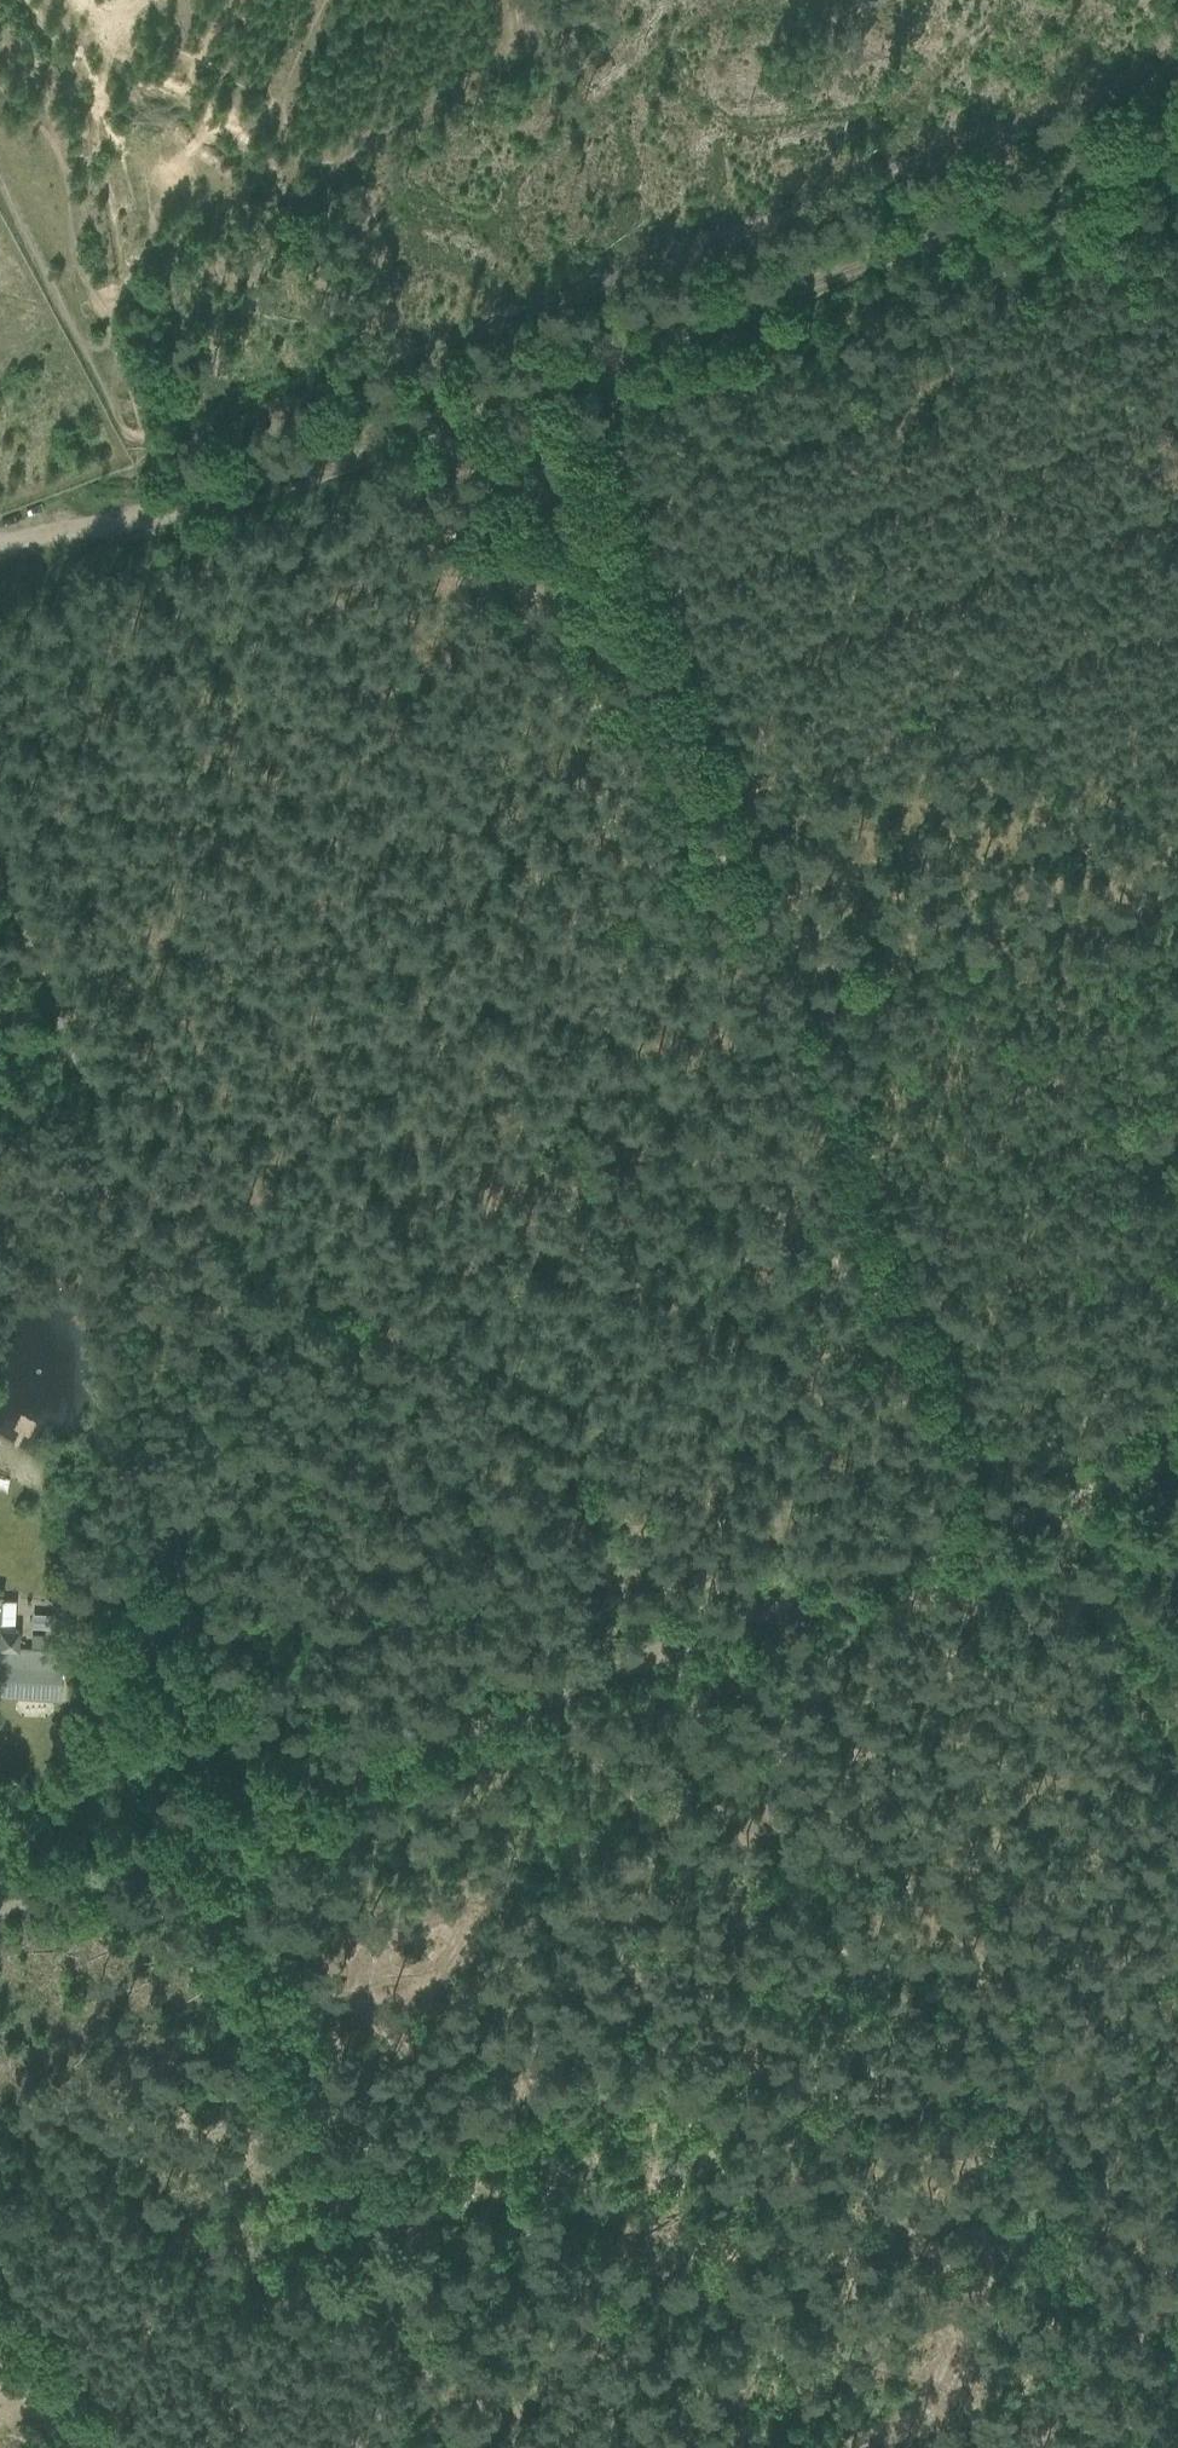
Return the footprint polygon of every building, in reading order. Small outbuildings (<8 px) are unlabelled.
[(59,1698),(60,1679),(61,1679),(61,1674),(63,1674),(64,1651),(16,1649),(17,1630),(14,1629),(15,1601),(0,1600),(0,1694),(59,1698)]
